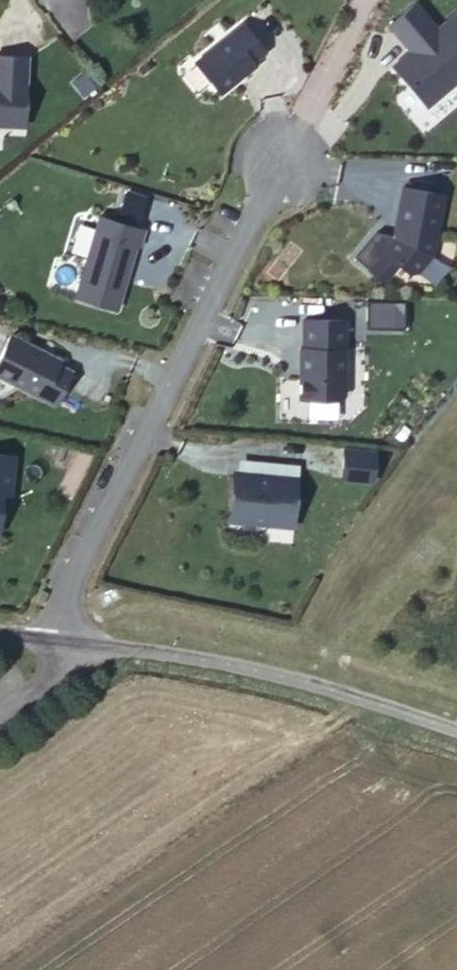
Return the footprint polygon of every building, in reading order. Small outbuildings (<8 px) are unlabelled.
[(437,22),(419,0),(415,0),(386,23),(409,49),(390,66),(428,108),(456,84),(456,5),(437,22)] [(267,53),(243,24),(194,62),(219,97),(258,68),(254,63),(267,53)] [(27,51),(0,49),(0,120),(24,122),(27,51)] [(72,79),(84,93),(96,83),(85,69),(72,79)] [(432,256),(443,194),(403,189),(395,237),(386,251),(414,276),(432,256)] [(147,230),(96,215),(72,299),(118,312),(135,246),(142,248),(147,230)] [(346,398),(346,321),(298,320),(296,403),(339,404),(346,398)] [(10,335),(0,354),(0,381),(55,409),(72,373),(58,367),(61,361),(10,335)] [(17,455),(0,454),(0,536),(1,536),(3,499),(13,500),(17,455)] [(295,530),(300,466),(233,460),(226,524),(295,530)]
